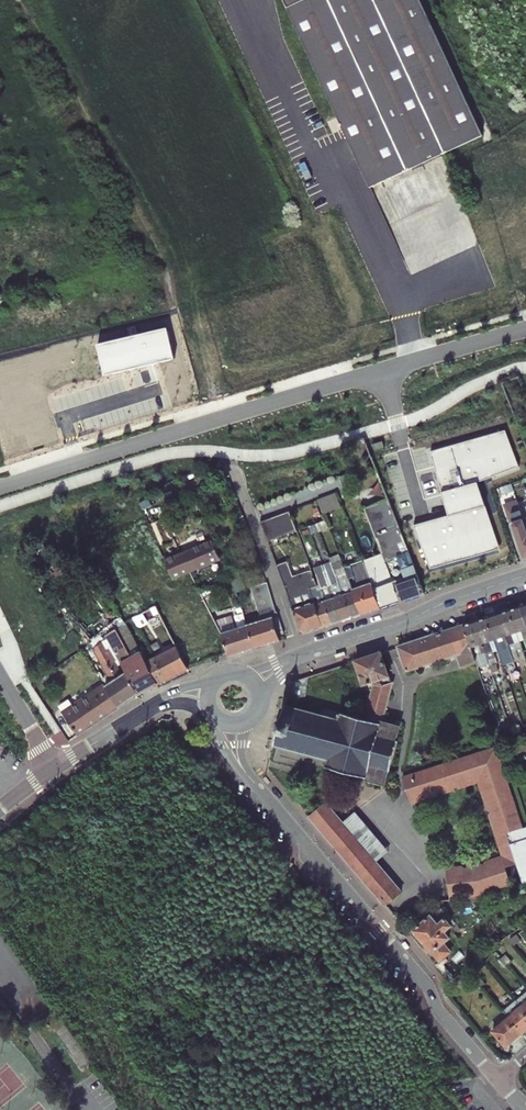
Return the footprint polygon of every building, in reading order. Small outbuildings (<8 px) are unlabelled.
[(431,158),(482,135),(421,0),(286,0),(370,186),(431,158)] [(169,331),(97,348),(103,375),(175,358),(169,331)] [(505,430),(429,452),(448,516),(413,526),(430,569),(502,549),(491,511),(482,482),(518,467),(505,430)] [(363,497),(394,579),(392,579),(393,582),(401,602),(425,593),(384,489),(363,497)] [(337,492),(319,496),(323,511),(341,507),(337,492)] [(523,560),(525,559),(525,526),(521,509),(511,512),(514,520),(511,524),(523,560)] [(260,521),(267,540),(296,529),(289,510),(260,521)] [(315,522),(318,530),(329,526),(326,518),(315,522)] [(213,539),(164,560),(173,578),(176,576),(190,570),(221,557),(213,539)] [(382,554),(363,560),(380,607),(380,609),(401,602),(393,582),(392,579),(382,554)] [(331,563),(336,575),(346,571),(344,567),(341,559),(331,563)] [(309,589),(317,587),(311,569),(295,576),(288,560),(277,564),(299,630),(305,632),(323,626),(309,589)] [(380,607),(363,560),(344,567),(346,571),(348,577),(354,575),(358,586),(352,588),(361,613),(380,607)] [(330,563),(325,565),(329,577),(334,575),(330,563)] [(332,589),(323,566),(314,569),(320,586),(322,593),(332,589)] [(342,590),(342,592),(352,616),(361,613),(352,588),(349,580),(346,582),(348,588),(342,590)] [(250,587),(253,596),(269,591),(266,581),(250,587)] [(320,586),(317,587),(309,589),(323,626),(333,623),(324,596),(322,593),(320,586)] [(253,596),(257,605),(273,600),(269,591),(253,596)] [(352,616),(342,592),(339,593),(340,596),(335,598),(343,620),(352,616)] [(333,593),(324,596),(333,623),(343,620),(335,598),(333,593)] [(238,627),(222,632),(229,655),(254,647),(247,625),(239,600),(231,603),(236,621),(238,627)] [(257,605),(261,614),(276,610),(273,600),(257,605)] [(521,606),(510,610),(520,640),(525,638),(525,619),(521,606)] [(254,647),(281,639),(279,634),(285,632),(276,610),(261,614),(262,620),(247,625),(254,647)] [(520,640),(510,610),(499,613),(509,644),(510,648),(513,657),(516,656),(515,653),(518,651),(515,642),(520,640)] [(499,613),(487,617),(494,639),(499,637),(502,646),(509,644),(499,613)] [(487,617),(476,621),(490,662),(493,672),(499,670),(497,663),(498,663),(490,640),(494,639),(487,617)] [(238,627),(236,621),(219,626),(222,632),(238,627)] [(490,662),(476,621),(464,625),(476,660),(478,666),(490,662)] [(158,683),(140,651),(125,622),(117,628),(113,623),(105,629),(105,630),(113,645),(138,693),(158,683)] [(464,625),(398,646),(406,670),(457,653),(461,665),(476,660),(464,625)] [(109,684),(105,687),(117,707),(138,693),(113,645),(108,648),(104,642),(94,648),(109,684)] [(166,679),(188,667),(177,645),(155,657),(166,679)] [(158,683),(166,679),(155,657),(149,646),(140,651),(158,683)] [(381,724),(382,721),(392,684),(381,652),(356,660),(364,684),(374,680),(375,685),(367,720),(381,724)] [(304,694),(310,676),(292,681),(288,698),(304,694)] [(117,707),(105,687),(62,714),(77,735),(117,707)] [(327,766),(367,777),(366,780),(384,784),(387,776),(389,770),(390,770),(397,742),(396,741),(400,726),(382,721),(381,724),(367,720),(325,708),(324,713),(315,710),(314,713),(286,705),(275,745),(303,753),(302,761),(311,763),(313,756),(329,760),(327,766)] [(525,882),(525,825),(522,827),(495,746),(403,777),(410,799),(436,790),(438,785),(443,788),(451,785),(454,780),(459,782),(473,777),(475,772),(487,778),(484,783),(492,806),(497,808),(495,814),(505,842),(511,840),(518,862),(525,882)] [(447,867),(448,872),(463,871),(467,875),(471,870),(478,869),(483,867),(488,870),(490,865),(505,859),(508,866),(518,862),(511,840),(505,842),(495,814),(497,808),(492,806),(484,783),(487,778),(475,772),(473,777),(459,782),(454,780),(451,785),(443,788),(438,785),(436,790),(410,799),(412,804),(478,782),(503,854),(477,864),(447,867)] [(402,890),(378,861),(344,822),(327,802),(310,817),(385,905),(402,890)] [(357,812),(344,822),(378,861),(389,850),(357,812)] [(451,899),(478,897),(514,886),(508,866),(505,859),(490,865),(488,870),(483,867),(478,869),(471,870),(467,875),(463,871),(448,872),(451,899)] [(420,913),(415,907),(394,915),(399,922),(420,913)] [(431,915),(413,930),(414,931),(414,934),(418,939),(420,938),(439,961),(435,964),(438,967),(449,958),(446,955),(451,950),(444,942),(449,937),(444,931),(451,925),(445,918),(438,924),(431,915)] [(506,952),(503,955),(508,961),(512,958),(506,952)] [(508,961),(503,955),(500,957),(505,964),(508,961)] [(480,974),(477,977),(483,983),(486,980),(480,974)] [(483,983),(477,977),(474,979),(480,986),(483,983)] [(516,996),(525,1008),(525,988),(516,996)] [(503,1007),(510,1015),(523,1030),(525,1027),(525,1008),(516,996),(503,1007)] [(523,1030),(510,1015),(493,1029),(507,1044),(523,1030)]
